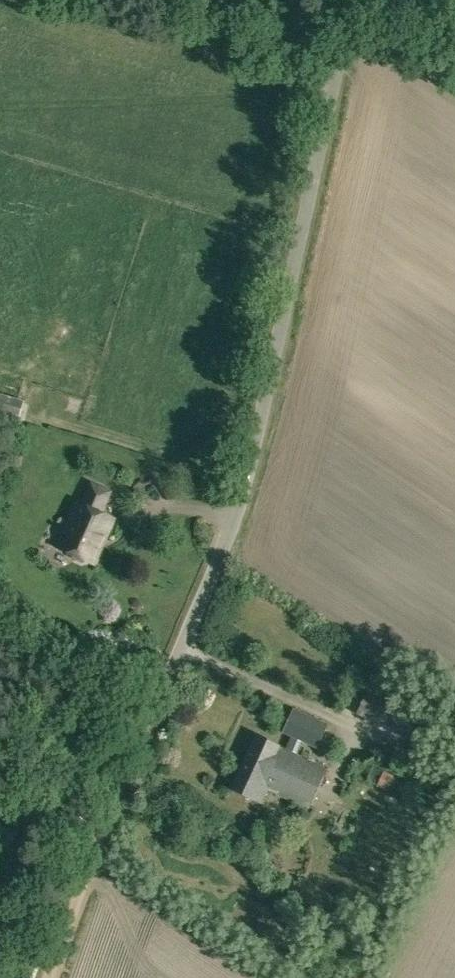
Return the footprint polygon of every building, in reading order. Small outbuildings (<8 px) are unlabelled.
[(17,424),(26,401),(0,393),(0,419),(17,424)] [(58,547),(93,563),(113,518),(100,512),(109,491),(92,484),(83,504),(78,502),(58,547)] [(357,713),(409,736),(423,705),(371,681),(357,713)] [(294,708),(284,730),(317,745),(327,723),(294,708)] [(268,788),(309,807),(327,768),(285,749),(286,747),(256,733),(231,788),(262,802),(268,788)] [(387,791),(395,775),(384,770),(377,786),(387,791)]
